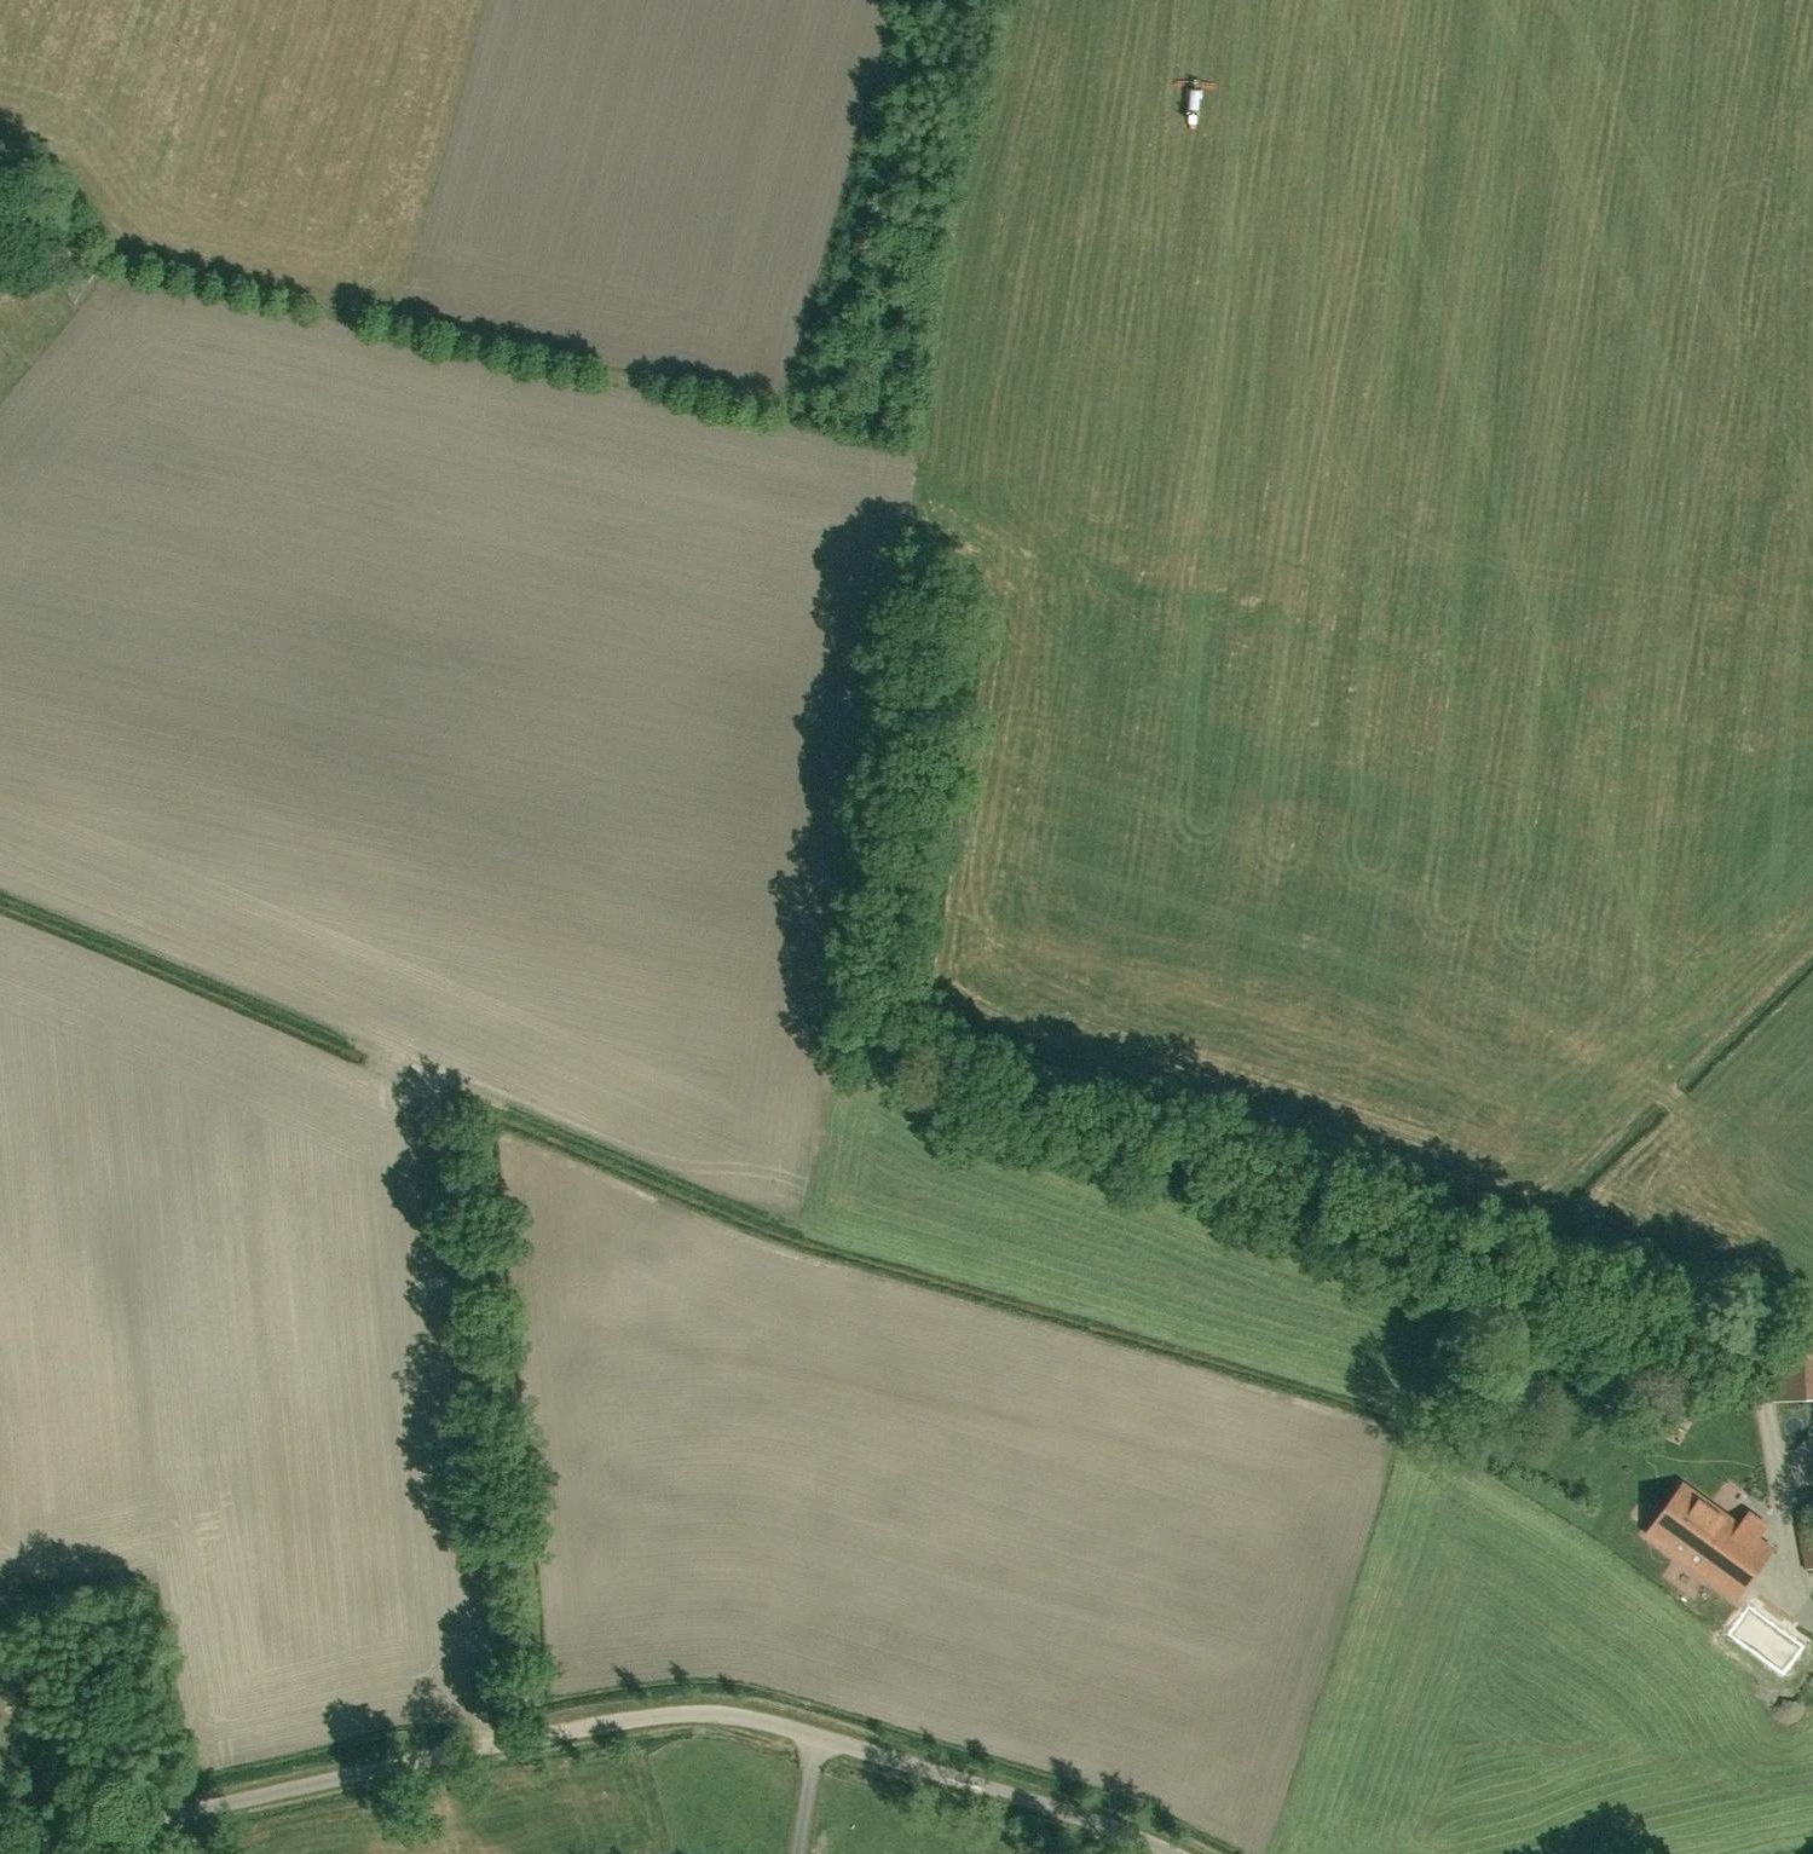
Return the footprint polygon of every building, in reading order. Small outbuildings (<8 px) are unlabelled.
[(1812,1400),(1812,1339),(1770,1341),(1772,1402),(1812,1400)] [(1685,1432),(1702,1397),(1667,1380),(1650,1415),(1685,1432)] [(1737,1598),(1773,1549),(1758,1538),(1767,1525),(1750,1512),(1740,1525),(1683,1484),(1647,1532),(1737,1598)] [(1797,1511),(1806,1569),(1812,1568),(1812,1508),(1797,1511)] [(1769,1620),(1748,1649),(1764,1661),(1785,1632),(1769,1620)]
